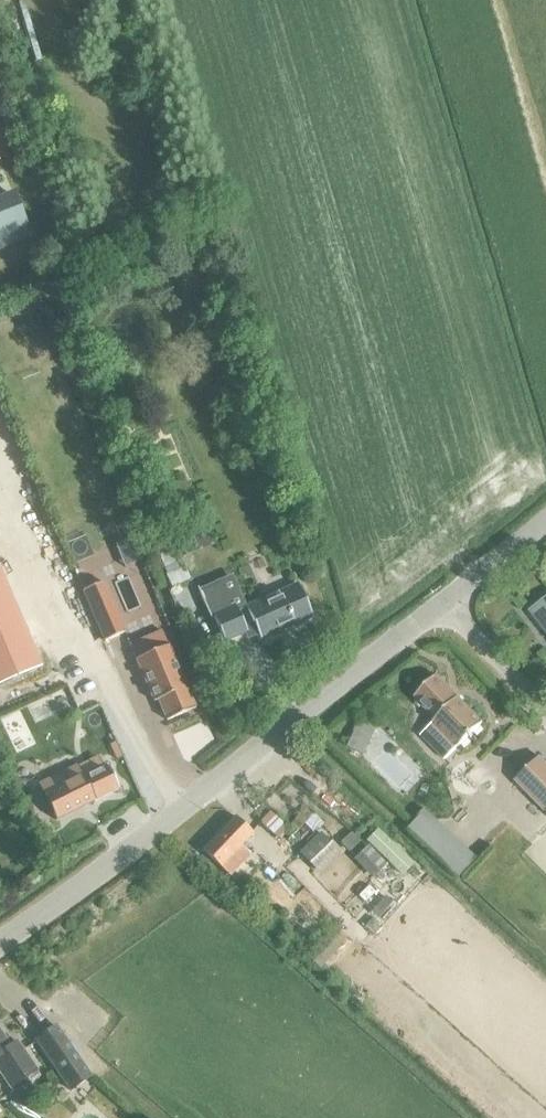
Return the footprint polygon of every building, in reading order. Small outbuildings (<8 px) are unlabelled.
[(28,237),(10,192),(0,196),(0,248),(28,237)] [(153,544),(171,588),(190,580),(184,566),(178,569),(165,538),(153,544)] [(41,669),(0,571),(0,686),(41,669)] [(259,641),(312,618),(296,584),(246,607),(232,575),(198,590),(211,619),(212,618),(223,643),(243,634),(246,639),(256,634),(259,641)] [(103,582),(81,591),(103,641),(125,631),(103,582)] [(531,611),(545,631),(545,600),(531,611)] [(160,632),(129,645),(135,660),(153,702),(157,700),(166,721),(194,709),(167,646),(166,646),(160,632)] [(436,675),(415,696),(436,719),(433,722),(420,734),(445,760),(457,748),(482,724),(436,675)] [(349,738),(345,746),(363,755),(367,747),(349,738)] [(515,781),(545,812),(545,765),(539,758),(515,781)] [(77,765),(37,785),(54,821),(118,789),(106,765),(102,767),(83,777),(77,766),(77,765)] [(306,808),(288,827),(294,833),(304,823),(312,814),(306,808)] [(261,822),(276,839),(287,829),(271,812),(261,822)] [(235,817),(202,850),(226,873),(229,877),(250,855),(240,846),(252,833),(235,817)] [(345,836),(340,847),(347,854),(359,842),(349,832),(345,836)] [(299,853),(318,873),(339,853),(319,833),(299,853)] [(354,860),(372,879),(385,867),(367,848),(354,860)] [(226,873),(221,878),(230,887),(235,882),(229,877),(226,873)] [(371,919),(365,926),(373,934),(376,930),(376,923),(371,919)] [(36,1041),(71,1092),(91,1078),(56,1027),(36,1041)] [(10,1088),(36,1071),(16,1042),(9,1046),(0,1033),(0,1073),(10,1088)]
